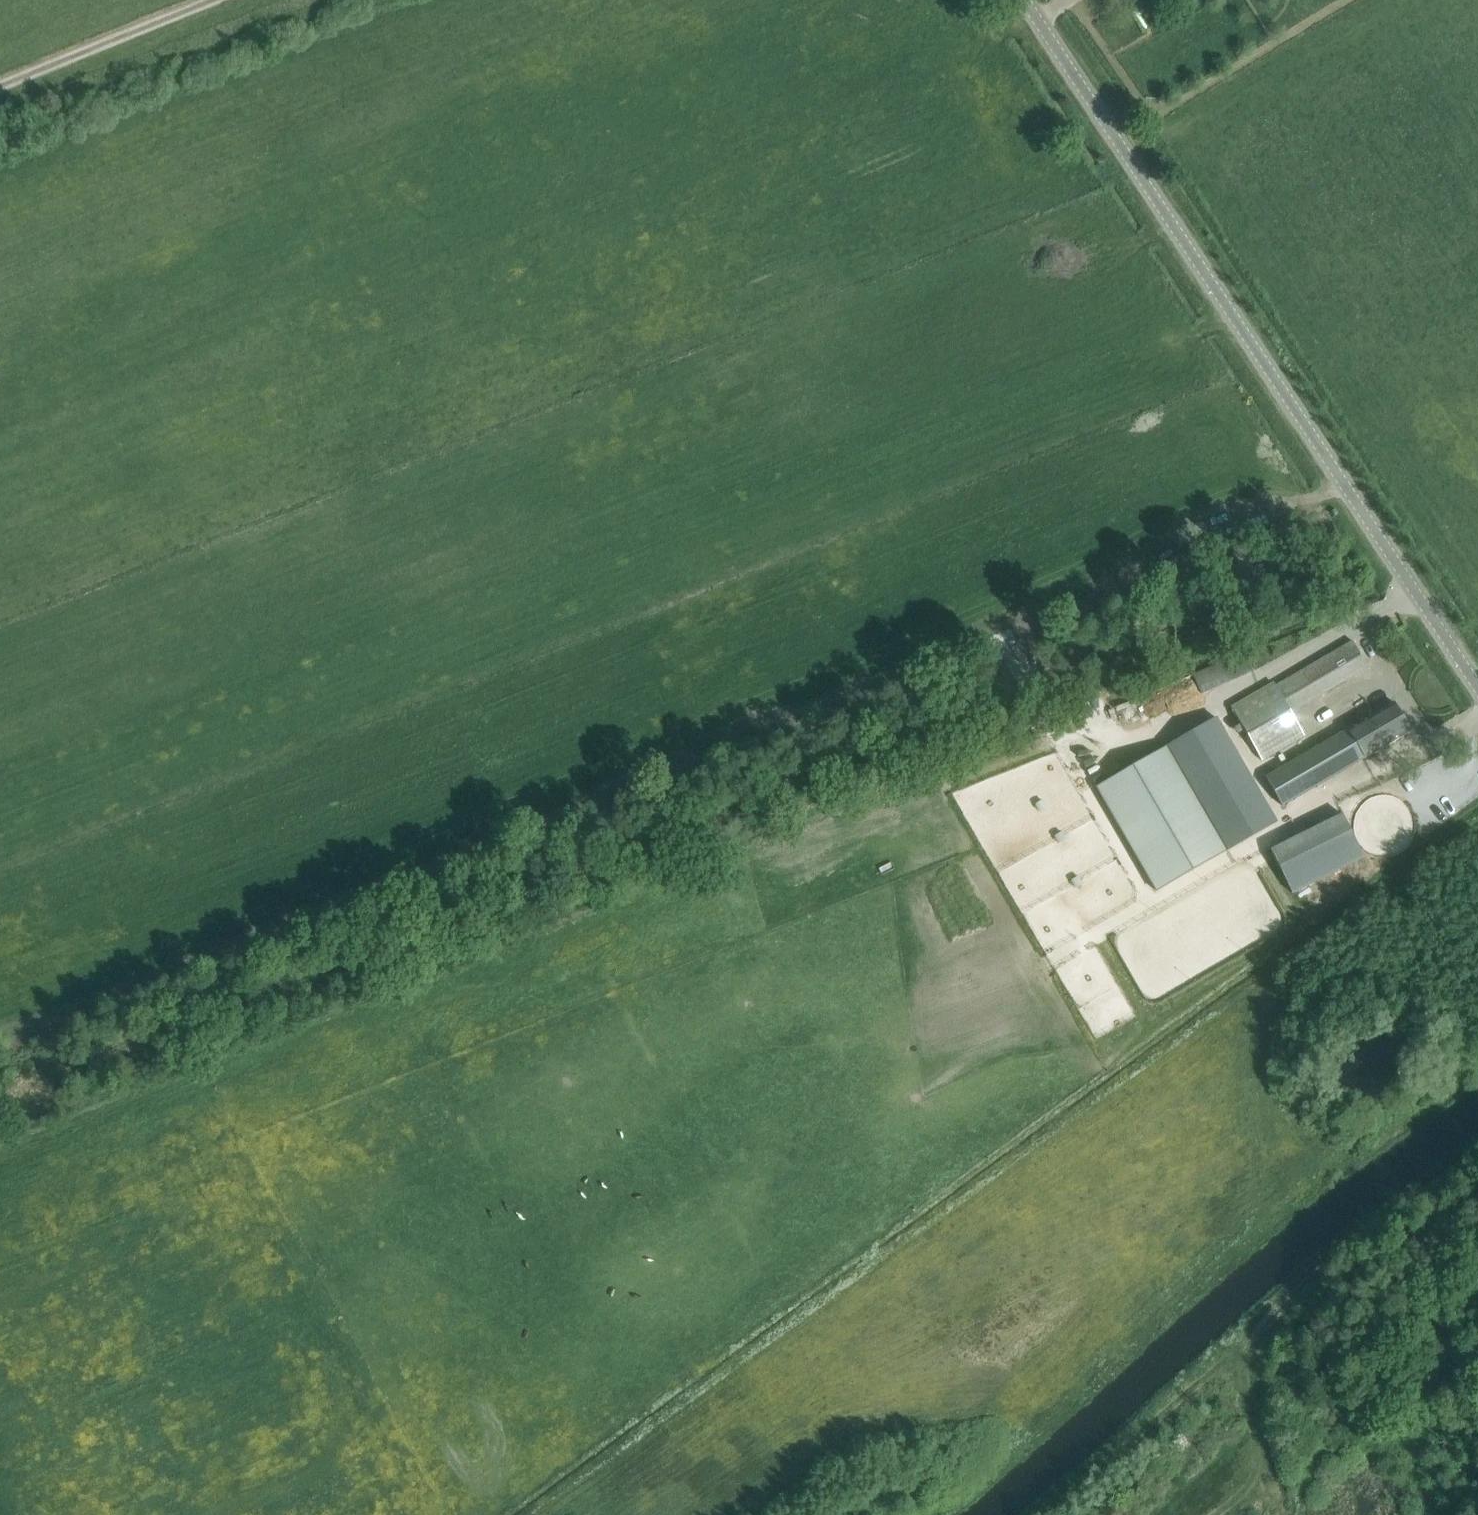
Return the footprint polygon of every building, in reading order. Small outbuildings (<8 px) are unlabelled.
[(1305,736),(1292,712),(1369,667),(1353,641),(1276,686),(1275,683),(1232,708),(1262,761),(1305,736)] [(1349,769),(1366,759),(1412,732),(1395,702),(1331,739),(1349,769)] [(1150,880),(1157,890),(1227,850),(1228,849),(1168,745),(1096,786),(1150,880)] [(1294,892),(1375,855),(1354,810),(1273,848),(1294,892)]
